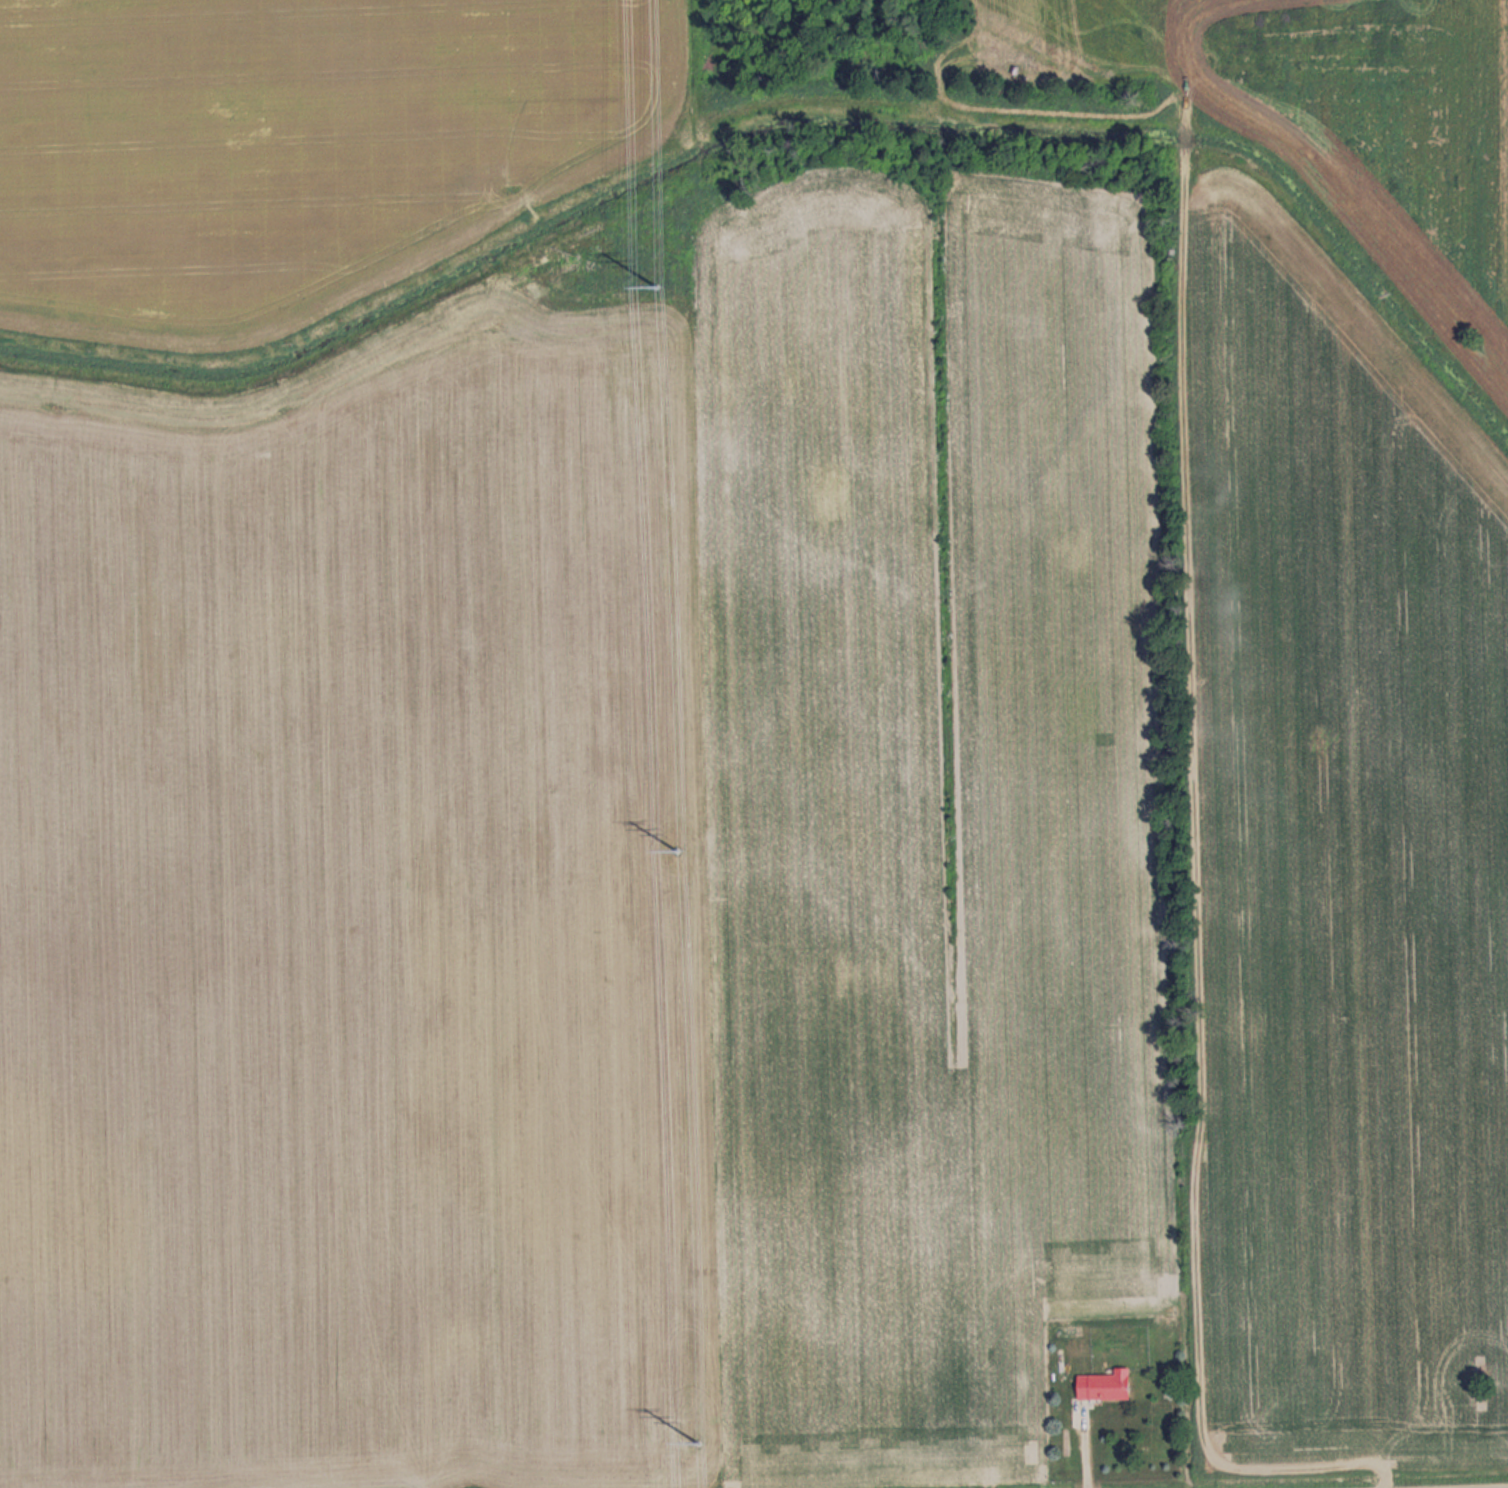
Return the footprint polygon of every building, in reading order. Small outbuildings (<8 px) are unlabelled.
[(1111,1374),(1074,1374),(1074,1398),(1127,1399),(1127,1367),(1111,1367),(1111,1374)]
